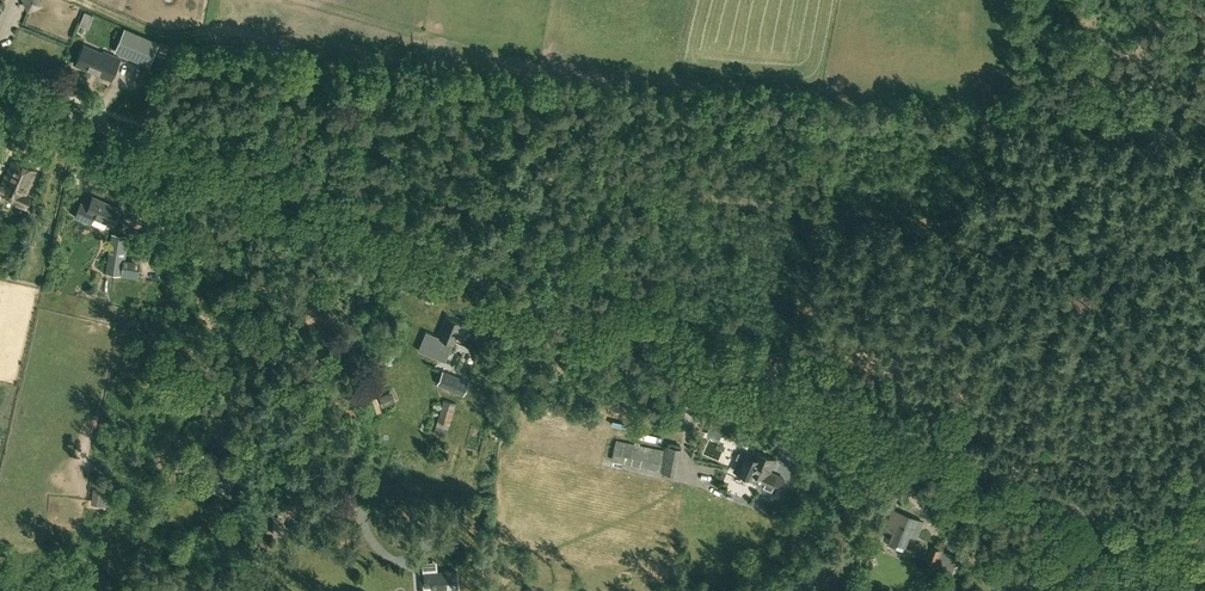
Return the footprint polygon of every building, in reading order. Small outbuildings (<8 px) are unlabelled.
[(114,53),(148,68),(159,45),(124,30),(114,53)] [(76,64),(112,79),(121,58),(104,51),(103,52),(84,44),(76,64)] [(30,198),(25,196),(35,171),(11,161),(0,186),(0,194),(17,201),(16,204),(26,208),(30,198)] [(93,198),(89,208),(81,204),(75,217),(91,224),(94,217),(115,226),(122,210),(93,198)] [(110,234),(105,272),(121,277),(128,237),(110,234)] [(454,344),(462,324),(446,317),(438,337),(426,332),(419,351),(446,362),(453,343),(454,344)] [(470,381),(443,370),(436,385),(463,397),(470,381)] [(392,391),(379,396),(384,407),(396,401),(392,391)] [(447,435),(456,404),(443,401),(434,431),(447,435)] [(613,460),(677,474),(681,449),(667,446),(666,451),(617,441),(613,460)] [(748,474),(749,472),(760,477),(757,485),(777,494),(783,480),(769,473),(775,460),(754,451),(751,458),(740,453),(734,467),(735,470),(746,475),(748,474)] [(917,537),(923,521),(907,515),(907,517),(892,511),(885,528),(893,531),(889,540),(904,545),(909,534),(917,537)] [(932,547),(927,560),(936,563),(941,550),(932,547)] [(458,588),(456,571),(424,574),(424,579),(420,579),(421,590),(434,590),(458,588)]
